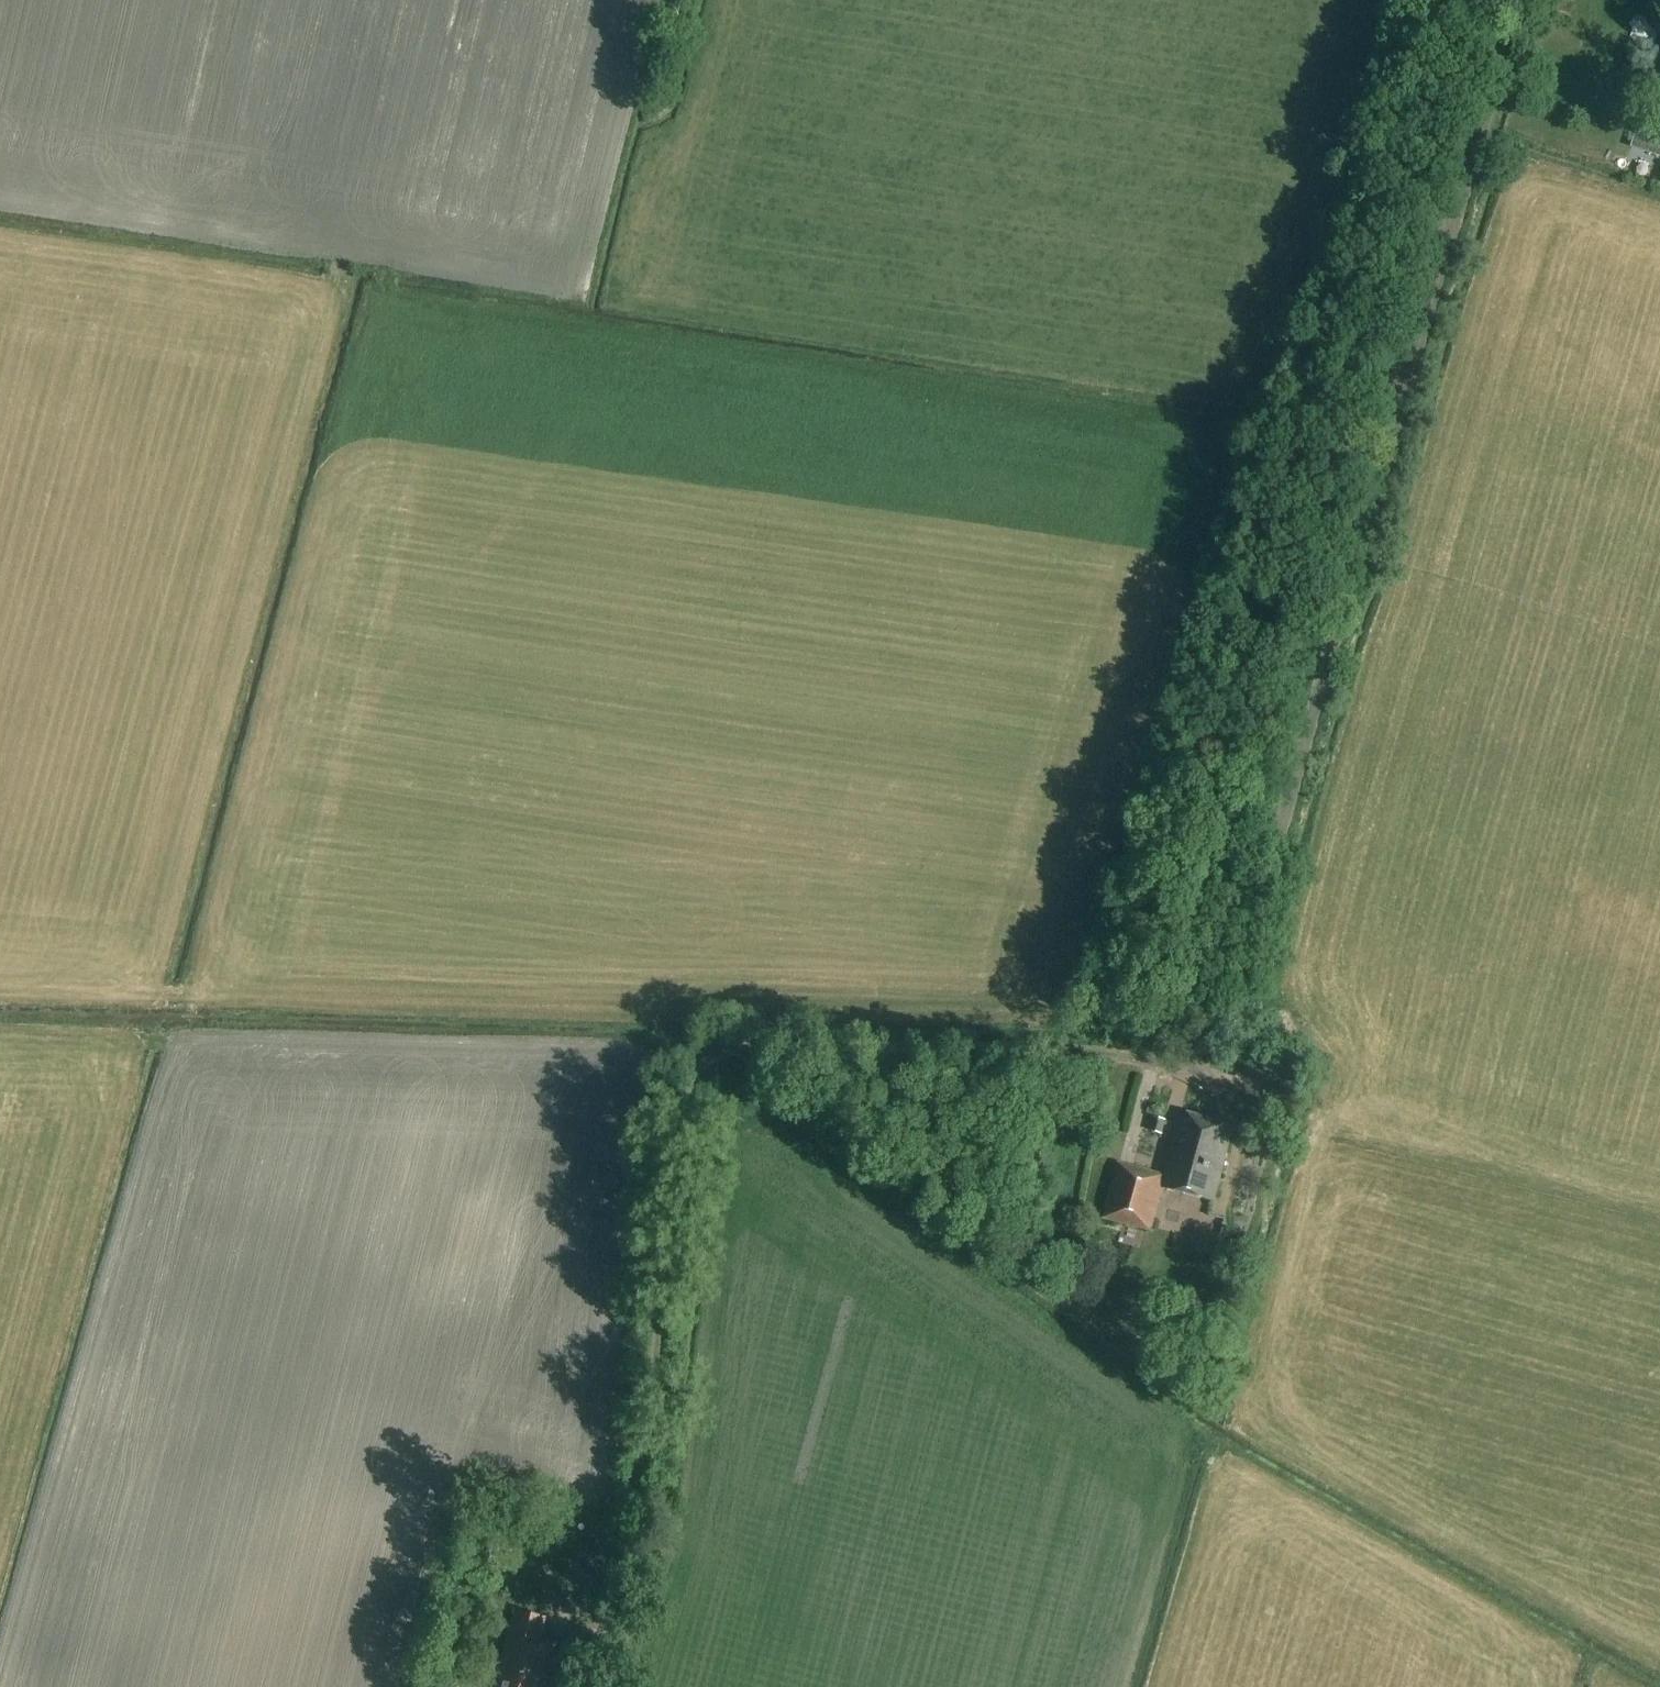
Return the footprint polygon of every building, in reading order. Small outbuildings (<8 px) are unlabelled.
[(1649,151),(1659,154),(1659,141),(1653,139),(1649,151)] [(1232,1127),(1180,1113),(1163,1177),(1117,1165),(1103,1218),(1150,1231),(1161,1190),(1212,1203),(1232,1127)] [(1150,1132),(1161,1135),(1164,1122),(1154,1119),(1150,1132)] [(496,1686),(545,1686),(555,1647),(539,1643),(545,1618),(515,1610),(496,1686)]
